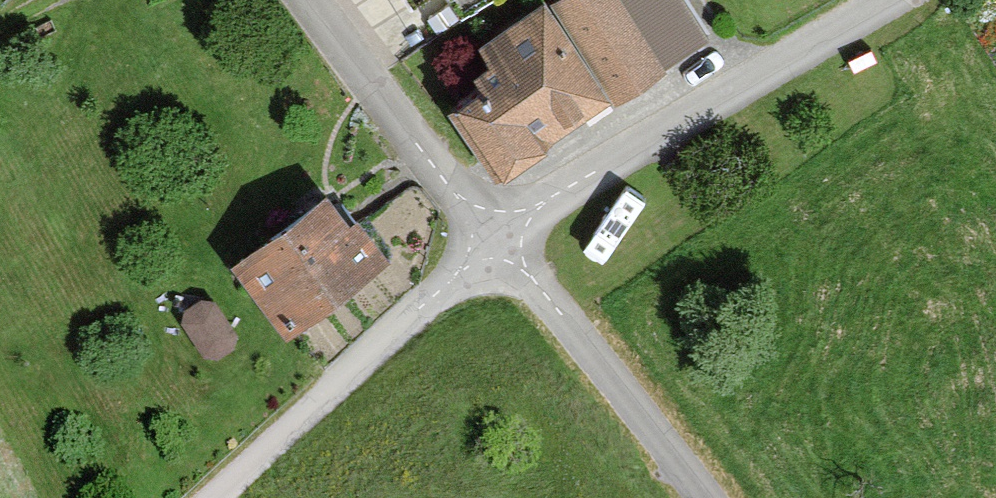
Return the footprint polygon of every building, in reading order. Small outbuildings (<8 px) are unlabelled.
[(474,24),(483,38),(468,47),(474,57),(441,78),(490,154),(605,80),(554,0),(512,0),(474,24)] [(624,0),(554,0),(605,80),(611,89),(661,57),(624,0)] [(688,0),(624,0),(661,57),(706,28),(688,0)] [(376,264),(331,205),(244,271),(289,330),(376,264)]
